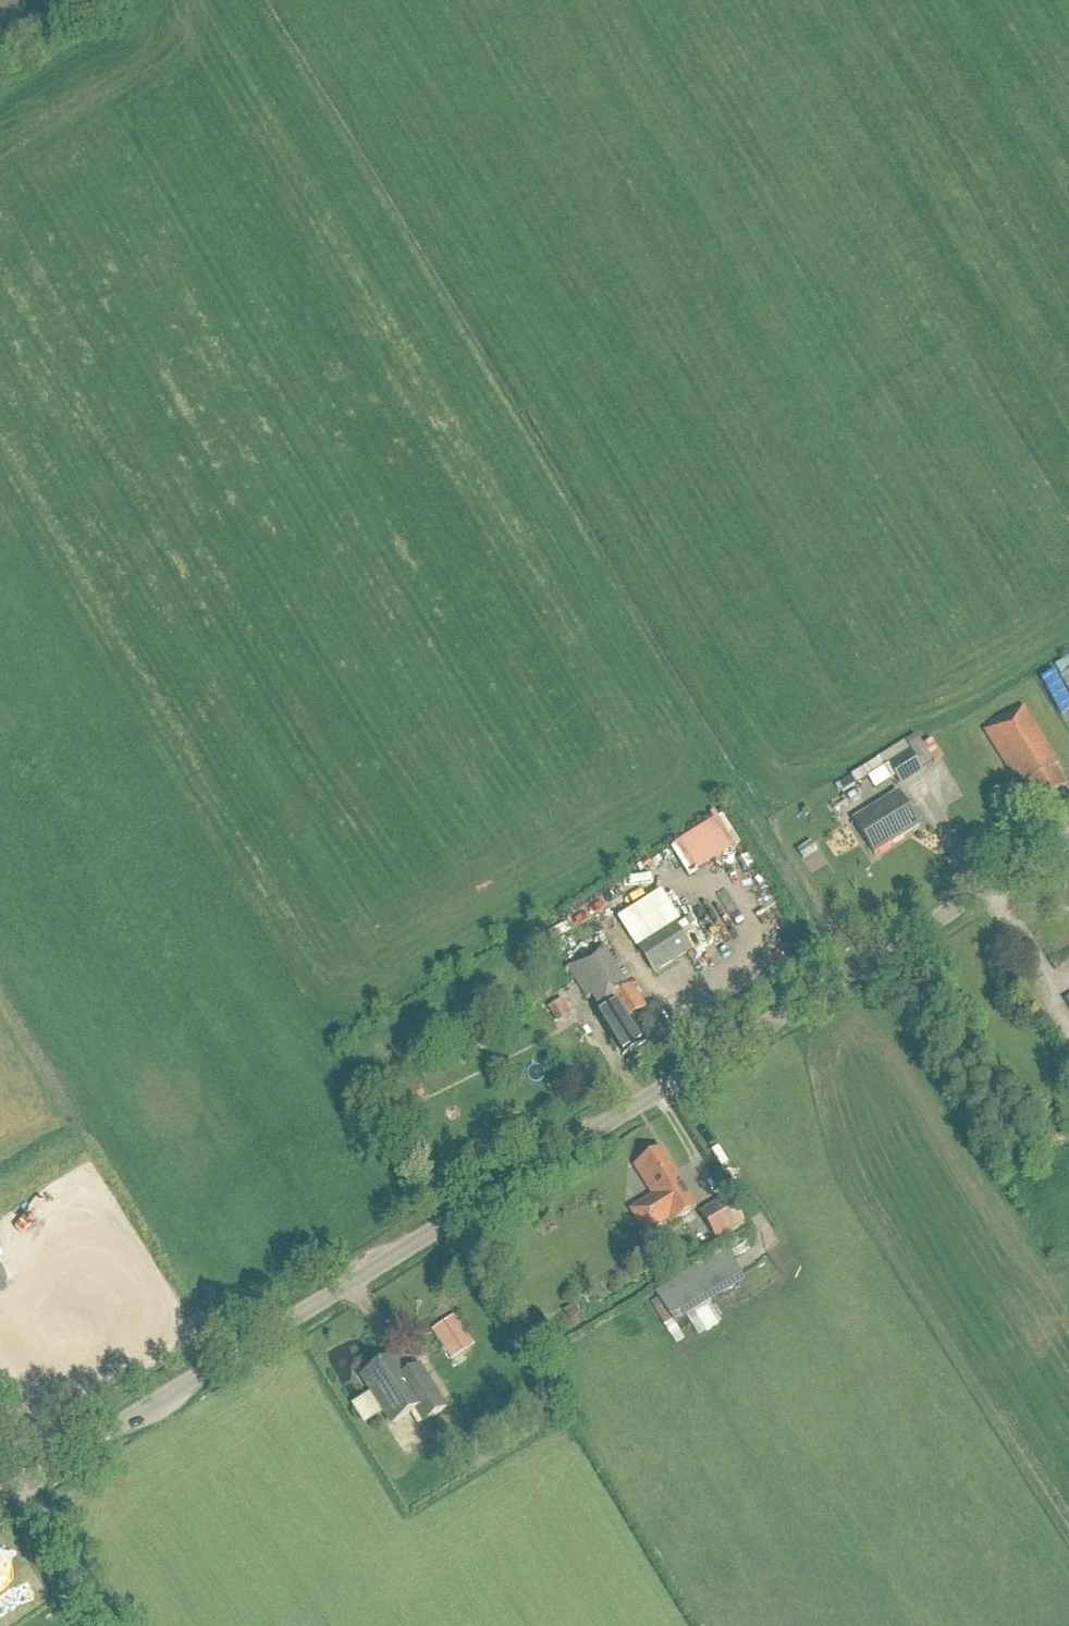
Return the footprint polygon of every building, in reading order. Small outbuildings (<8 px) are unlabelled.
[(1055,668),(1062,679),(1061,680),(1068,693),(1068,659),(1055,668)] [(1022,709),(983,734),(1011,780),(1016,776),(1023,788),(1029,784),(1040,803),(1058,791),(1066,786),(1054,768),(1057,766),(1022,709)] [(886,767),(901,789),(923,775),(910,752),(905,745),(893,752),(898,759),(886,767)] [(853,826),(873,858),(917,830),(897,797),(884,805),(885,806),(853,826)] [(738,819),(729,825),(740,843),(749,837),(738,819)] [(707,834),(716,851),(734,842),(726,825),(707,834)] [(691,954),(675,927),(679,924),(661,894),(617,921),(653,978),(691,954)] [(598,951),(583,960),(566,971),(586,1003),(590,1000),(600,1015),(596,1018),(622,1061),(645,1046),(627,1016),(642,1006),(631,989),(628,991),(602,949),(598,951)] [(561,1003),(547,1011),(557,1027),(571,1018),(561,1003)] [(634,1170),(651,1198),(629,1212),(645,1239),(668,1224),(670,1227),(695,1211),(659,1154),(634,1170)] [(700,1217),(717,1241),(743,1223),(726,1199),(700,1217)] [(736,1249),(748,1268),(762,1260),(750,1240),(736,1249)] [(741,1278),(725,1253),(655,1296),(669,1321),(741,1278)] [(432,1334),(450,1363),(475,1348),(456,1318),(432,1334)] [(421,1425),(431,1420),(439,1435),(456,1425),(447,1409),(456,1405),(429,1363),(418,1369),(404,1378),(392,1359),(361,1379),(390,1427),(413,1412),(421,1425)] [(451,1465),(438,1473),(445,1485),(458,1477),(451,1465)]
